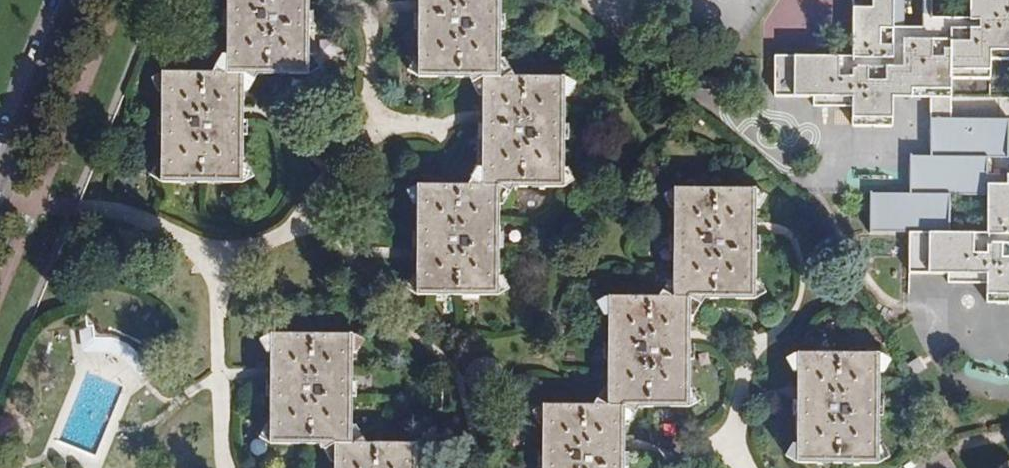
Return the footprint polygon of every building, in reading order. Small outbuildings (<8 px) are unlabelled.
[(163,182),(245,183),(246,109),(246,73),(311,74),(311,0),(229,0),(229,71),(163,71),(163,182)] [(419,295),(501,295),(501,186),(566,187),(567,75),(502,74),(503,0),(421,0),(421,4),(421,76),(485,77),(485,115),(484,184),(420,184),(419,254),(419,295)] [(775,55),(775,94),(813,95),(813,105),(852,106),(852,125),(893,125),(893,96),(930,96),(952,96),(952,79),(991,79),(991,49),(1008,49),(1008,0),(971,0),(971,16),(924,16),(924,27),(904,27),(894,27),(895,0),(853,0),(853,55),(775,55)] [(894,27),(904,27),(904,0),(895,0),(894,27)] [(954,79),(954,95),(985,96),(985,80),(954,79)] [(952,96),(930,96),(930,155),(911,155),(910,192),(870,192),(870,231),(910,231),(950,232),(951,195),(988,195),(988,182),(1007,182),(1007,173),(992,173),(992,157),(1008,157),(1008,119),(951,119),(952,96)] [(909,273),(948,273),(948,282),(986,283),(986,302),(1008,302),(1008,173),(1007,173),(1007,182),(988,182),(988,195),(988,232),(950,232),(910,231),(909,273)] [(626,443),(626,408),(691,408),(692,336),(692,300),(757,300),(758,228),(758,188),(676,187),(675,296),(610,295),(609,404),(544,403),(543,467),(625,467),(626,443)] [(419,444),(353,443),(354,335),(273,334),(273,375),(272,445),(338,446),(338,467),(418,467),(419,444)] [(796,393),(796,463),(878,464),(879,354),(796,353),(796,393)]
